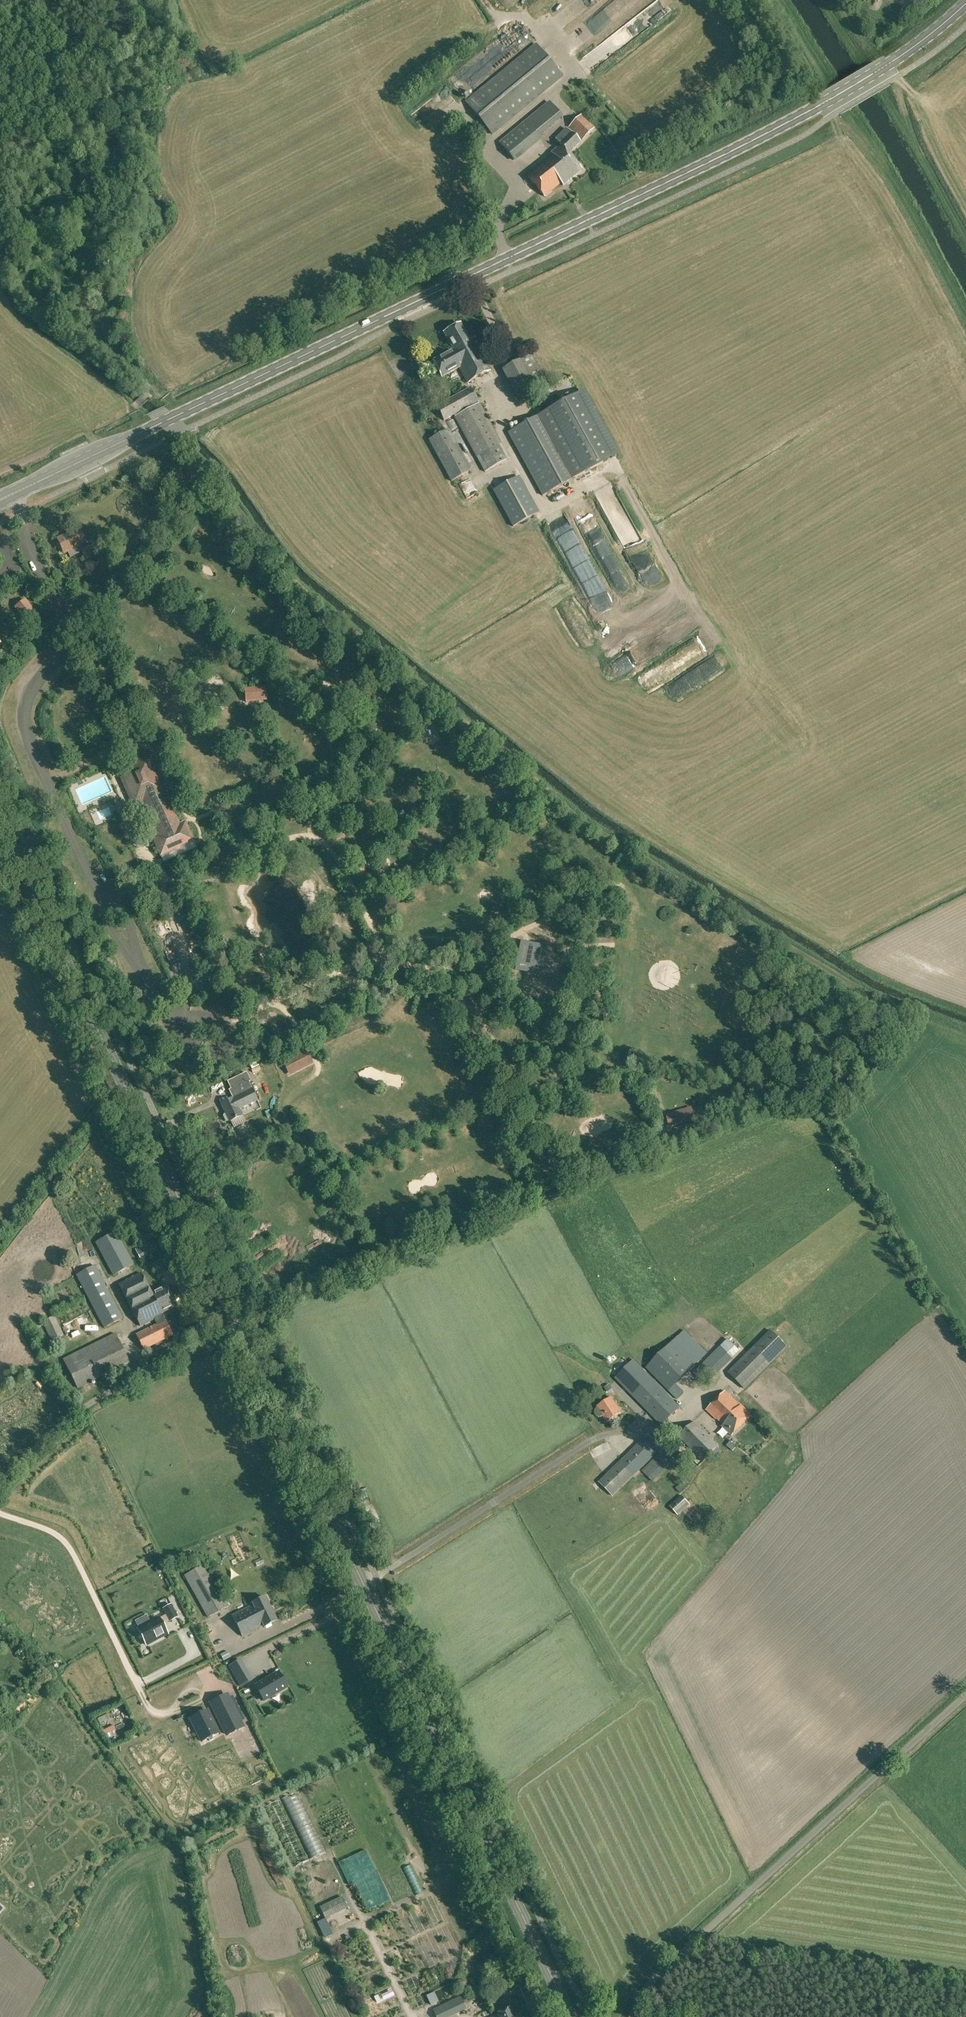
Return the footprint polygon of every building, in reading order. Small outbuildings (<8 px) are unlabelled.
[(492,135),(563,76),(536,43),(465,101),(492,135)] [(515,162),(542,139),(540,137),(563,118),(550,101),(499,142),(515,162)] [(582,140),(594,127),(582,116),(570,129),(582,140)] [(553,155),(527,175),(545,196),(561,183),(563,186),(582,170),(569,153),(580,142),(567,129),(556,140),(560,144),(551,153),(553,155)] [(470,340),(461,324),(443,333),(452,350),(433,360),(442,377),(459,368),(467,383),(490,371),(472,339),(470,340)] [(517,398),(549,381),(533,353),(502,370),(517,398)] [(444,421),(478,402),(470,387),(436,406),(444,421)] [(580,392),(507,433),(542,496),(615,456),(580,392)] [(484,473),(510,458),(502,444),(480,403),(454,417),(484,473)] [(451,482),(472,471),(449,429),(428,440),(451,482)] [(513,527),(539,512),(519,476),(492,491),(513,527)] [(82,534),(79,529),(57,539),(64,554),(79,547),(85,559),(95,554),(85,533),(82,534)] [(27,624),(37,616),(25,600),(15,608),(27,624)] [(245,703),(267,701),(265,686),(244,689),(245,703)] [(178,822),(164,792),(165,792),(148,755),(117,769),(134,806),(148,799),(162,830),(178,822)] [(498,817),(491,827),(502,834),(509,825),(498,817)] [(192,840),(186,825),(185,826),(186,827),(181,829),(180,828),(164,835),(164,834),(160,836),(160,834),(153,837),(161,855),(192,840)] [(554,964),(542,941),(516,955),(528,977),(535,974),(536,976),(548,970),(547,968),(554,964)] [(223,1001),(220,1004),(227,1013),(230,1010),(223,1001)] [(259,1065),(256,1060),(250,1064),(252,1068),(259,1065)] [(229,1122),(242,1116),(239,1109),(257,1101),(248,1082),(251,1081),(246,1072),(227,1082),(230,1089),(229,1090),(230,1092),(232,1097),(220,1103),(225,1113),(224,1114),(222,1116),(225,1122),(227,1122),(229,1121),(229,1122)] [(669,1128),(695,1121),(692,1107),(665,1115),(669,1128)] [(238,1129),(250,1125),(247,1116),(235,1120),(238,1129)] [(255,1137),(233,1148),(237,1155),(258,1144),(255,1137)] [(113,1275),(133,1264),(116,1232),(96,1243),(113,1275)] [(141,1260),(159,1250),(154,1240),(135,1250),(141,1260)] [(104,1328),(122,1319),(94,1266),(77,1275),(104,1328)] [(151,1292),(141,1272),(118,1284),(139,1324),(153,1317),(156,1325),(136,1335),(144,1350),(173,1335),(165,1320),(164,1320),(161,1313),(176,1305),(165,1285),(151,1292)] [(51,1341),(63,1335),(54,1316),(42,1322),(51,1341)] [(672,1394),(679,1388),(675,1384),(707,1353),(684,1330),(645,1368),(668,1391),(669,1390),(672,1394)] [(744,1389),(787,1347),(771,1331),(728,1373),(744,1389)] [(77,1388),(129,1363),(115,1334),(63,1359),(77,1388)] [(705,1385),(739,1350),(727,1339),(693,1373),(705,1385)] [(660,1425),(663,1425),(681,1407),(634,1359),(614,1379),(660,1425)] [(610,1385),(604,1388),(608,1393),(613,1390),(610,1385)] [(740,1406),(725,1391),(706,1410),(716,1419),(717,1418),(723,1425),(722,1426),(732,1436),(752,1416),(741,1405),(740,1406)] [(607,1421),(620,1412),(611,1398),(598,1407),(596,1409),(595,1411),(595,1414),(596,1416),(598,1417),(601,1417),(603,1416),(607,1421)] [(715,1457),(721,1451),(717,1447),(718,1446),(694,1422),(679,1437),(703,1462),(711,1453),(715,1457)] [(613,1495),(658,1451),(644,1437),(599,1482),(613,1495)] [(732,1451),(736,1446),(730,1441),(726,1446),(732,1451)] [(653,1482),(672,1463),(661,1452),(642,1471),(653,1482)] [(679,1492),(687,1486),(683,1481),(675,1488),(679,1492)] [(682,1495),(669,1506),(678,1516),(690,1505),(682,1495)] [(207,1618),(229,1606),(205,1564),(184,1576),(207,1618)] [(264,1628),(277,1621),(265,1597),(252,1604),(253,1605),(232,1616),(242,1636),(263,1626),(264,1628)] [(172,1604),(162,1609),(169,1622),(178,1617),(172,1604)] [(159,1616),(136,1628),(146,1647),(169,1635),(159,1616)] [(336,1647),(329,1656),(336,1661),(343,1652),(336,1647)] [(227,1651),(220,1654),(223,1660),(230,1657),(227,1651)] [(285,1651),(221,1678),(226,1688),(289,1662),(285,1651)] [(289,1688),(278,1671),(254,1685),(264,1702),(289,1688)] [(226,1737),(245,1727),(228,1693),(209,1703),(226,1737)] [(208,1709),(189,1719),(201,1743),(220,1733),(208,1709)] [(314,1859),(329,1854),(327,1845),(311,1850),(314,1859)] [(308,1863),(306,1849),(294,1852),(297,1866),(308,1863)] [(320,1907),(325,1918),(330,1916),(325,1905),(320,1907)] [(431,2006),(439,2002),(434,1992),(426,1996),(431,2006)] [(510,2008),(496,2014),(497,2015),(492,2016),(514,2016),(510,2008)]
